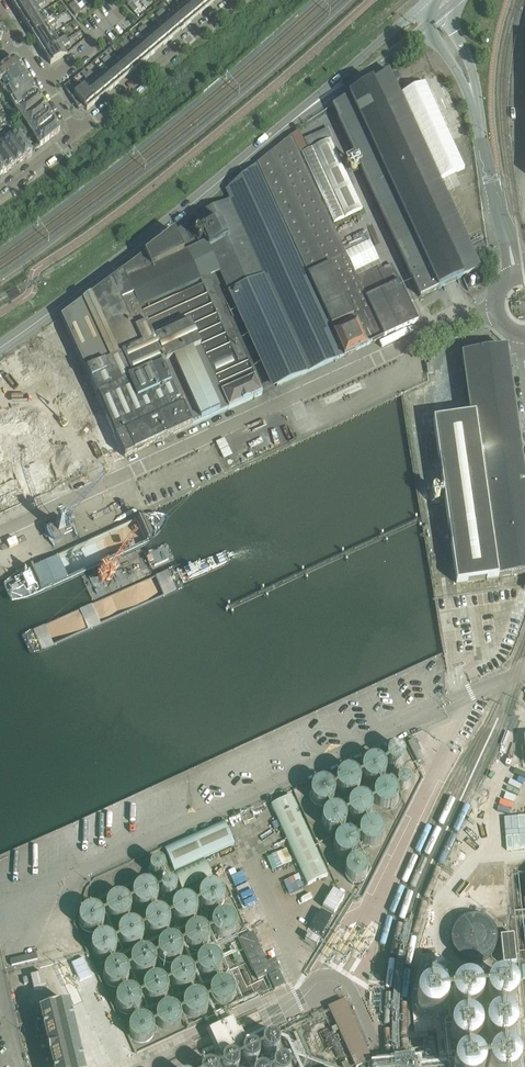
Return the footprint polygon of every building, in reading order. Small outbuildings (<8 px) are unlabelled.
[(33,0),(20,0),(13,4),(19,15),(42,0),(34,0),(33,1),(33,0)] [(25,25),(42,14),(38,8),(45,3),(43,0),(42,0),(19,15),(25,25)] [(136,0),(123,0),(134,13),(138,10),(132,3),(136,0)] [(186,26),(195,19),(179,0),(174,0),(179,7),(174,11),(186,26)] [(195,19),(204,11),(195,0),(187,0),(186,1),(185,0),(179,0),(195,19)] [(204,11),(214,3),(211,0),(195,0),(204,11)] [(162,10),(159,13),(177,34),(186,26),(174,11),(168,16),(162,10)] [(156,27),(168,42),(177,34),(159,13),(156,15),(161,22),(156,27)] [(25,25),(31,35),(55,20),(53,16),(46,21),(42,14),(25,25)] [(55,20),(31,35),(38,45),(54,34),(50,28),(57,24),(55,20)] [(144,25),(141,28),(159,49),(168,42),(156,27),(150,32),(144,25)] [(150,57),(159,49),(141,28),(138,31),(143,37),(137,42),(150,57)] [(58,41),(54,34),(38,45),(44,55),(68,40),(65,36),(58,41)] [(70,44),(68,40),(44,55),(50,65),(67,55),(63,48),(70,44)] [(126,40),(123,43),(141,65),(150,57),(137,42),(131,47),(126,40)] [(132,72),(141,65),(123,43),(120,46),(125,52),(119,57),(132,72)] [(108,56),(105,59),(123,80),(132,72),(119,57),(113,62),(108,56)] [(114,88),(123,80),(105,59),(101,61),(107,68),(101,73),(114,88)] [(4,80),(21,67),(17,61),(12,60),(0,70),(0,83),(4,80)] [(6,92),(26,76),(21,67),(4,80),(7,84),(2,88),(6,92)] [(90,71),(87,74),(105,95),(114,88),(101,73),(95,77),(90,71)] [(389,72),(333,108),(378,206),(420,298),(475,273),(480,270),(469,247),(427,155),(395,85),(389,72)] [(89,83),(83,88),(96,103),(105,95),(87,74),(83,77),(89,83)] [(11,102),(32,85),(26,76),(6,92),(9,97),(8,98),(11,102)] [(86,111),(96,103),(83,88),(78,92),(70,83),(64,87),(78,109),(82,106),(86,111)] [(17,111),(38,95),(32,85),(11,102),(17,111)] [(16,112),(22,120),(44,104),(38,95),(17,111),(16,112)] [(44,104),(22,120),(29,129),(31,127),(49,113),(44,104)] [(49,113),(31,127),(29,129),(35,137),(55,122),(49,113)] [(55,122),(35,137),(39,142),(37,143),(39,147),(58,133),(60,129),(55,122)] [(16,131),(8,137),(10,140),(24,159),(32,153),(16,131)] [(10,140),(8,137),(0,143),(0,144),(1,146),(16,165),(24,159),(10,140)] [(291,137),(257,164),(344,357),(367,346),(384,338),(418,323),(409,303),(392,266),(383,269),(377,257),(352,268),(291,137)] [(363,212),(331,141),(302,154),(334,225),(363,212)] [(1,146),(0,144),(0,161),(8,171),(16,165),(1,146)] [(257,165),(226,191),(230,201),(237,216),(308,373),(344,357),(257,164),(257,165)] [(230,201),(194,216),(195,218),(206,244),(272,390),(308,373),(237,216),(230,201)] [(361,217),(338,225),(343,238),(366,229),(361,217)] [(169,237),(123,272),(154,342),(189,326),(201,351),(165,367),(192,427),(228,410),(228,411),(262,395),(272,390),(206,244),(197,248),(186,224),(169,237)] [(470,246),(476,260),(487,255),(481,241),(470,246)] [(123,272),(61,319),(101,406),(124,458),(192,427),(165,367),(201,351),(189,326),(154,342),(123,272)] [(18,352),(21,360),(35,354),(31,346),(18,352)] [(506,350),(462,356),(471,416),(434,422),(457,585),(524,575),(524,484),(506,350)] [(81,386),(89,409),(98,406),(93,391),(87,393),(84,386),(81,386)] [(26,432),(21,422),(0,432),(0,444),(26,432)] [(25,501),(55,490),(35,436),(5,447),(25,501)] [(51,468),(65,462),(61,451),(46,457),(51,468)] [(80,514),(62,523),(68,536),(86,527),(80,514)] [(512,649),(524,614),(524,591),(520,589),(500,644),(512,649)] [(458,604),(440,605),(440,614),(458,613),(458,604)] [(405,754),(404,751),(402,748),(399,745),(395,744),(392,745),(389,747),(387,750),(386,754),(386,757),(388,760),(391,762),(394,763),(398,763),(401,761),(403,758),(404,757),(405,754)] [(384,770),(384,769),(383,765),(382,762),(381,761),(378,759),(376,758),(372,757),(367,758),(365,759),(363,760),(360,764),(360,766),(359,769),(360,773),(361,775),(362,777),(366,780),(368,781),(371,782),(373,781),(376,781),(379,779),(380,778),(382,776),(383,774),(384,770)] [(358,781),(358,778),(357,776),(355,772),(351,770),(348,769),(346,768),(343,768),(340,769),(337,772),(336,773),(334,776),(333,778),(333,780),(333,783),(334,786),(337,789),(340,792),(343,793),(345,793),(347,793),(350,792),(354,790),(355,788),(357,786),(357,784),(358,781)] [(411,781),(410,778),(408,775),(405,773),(402,773),(399,774),(397,776),(395,779),(395,781),(395,784),(397,787),(399,788),(402,789),(405,789),(408,787),(410,784),(411,781)] [(334,792),(333,789),(332,787),(331,785),(330,783),(326,781),(324,780),(321,780),(318,780),(316,781),(314,782),(312,784),(310,787),(309,788),(309,792),(310,797),(311,799),(313,801),(316,803),(321,804),(324,804),(326,803),(330,801),(332,797),(333,795),(334,792)] [(396,795),(396,793),(395,790),(393,787),(391,785),(388,784),(385,783),(383,783),(379,784),(375,787),(373,789),(372,791),(372,793),(371,795),(372,798),(373,800),(375,804),(379,806),(383,807),(385,807),(388,807),(390,806),(392,804),(395,800),(396,798),(396,795)] [(372,807),(372,804),(371,802),(370,800),(368,798),(365,796),(362,795),(359,795),(355,796),(353,797),(351,798),(349,801),(348,803),(348,807),(348,810),(349,813),(352,816),(355,818),(358,819),(360,819),(365,818),(368,817),(369,815),(371,813),(371,811),(372,807)] [(291,797),(271,806),(307,886),(327,877),(291,797)] [(345,819),(345,816),(344,813),(343,811),(341,809),(337,807),(335,807),(332,806),(329,807),(327,807),(325,809),(324,810),(321,814),(320,817),(320,819),(321,823),(323,827),(327,830),(332,831),(336,831),(338,830),(341,828),(342,826),(344,824),(345,822),(345,819)] [(385,833),(385,832),(384,828),(383,826),(381,824),(379,822),(377,821),(373,820),(370,820),(367,821),(364,824),(362,826),(361,828),(360,833),(360,835),(361,838),(363,841),(365,842),(368,844),(372,845),(375,845),(377,844),(381,842),(382,840),(384,838),(384,835),(385,833)] [(164,851),(174,872),(234,845),(224,824),(164,851)] [(358,844),(357,841),(357,839),(355,837),(354,835),(350,832),(347,832),(345,832),(341,832),(338,834),(336,835),(334,839),(333,842),(333,844),(333,846),(334,849),(336,852),(340,855),(342,856),(345,856),(348,856),(350,855),(354,853),(355,851),(357,849),(358,844)] [(149,866),(152,867),(154,867),(157,867),(160,865),(162,863),(163,860),(163,857),(162,855),(160,852),(158,851),(155,850),(152,850),(149,851),(147,853),(146,856),(146,859),(146,861),(147,864),(149,866)] [(273,869),(291,861),(286,850),(268,858),(273,869)] [(368,871),(368,870),(367,866),(366,863),(364,862),(362,860),(360,859),(356,858),(353,858),(351,859),(349,860),(347,862),(344,865),(344,867),(343,870),(344,874),(346,878),(348,880),(350,881),(355,883),(357,882),(360,882),(362,881),(364,879),(366,877),(367,875),(368,871)] [(182,889),(212,876),(205,860),(175,874),(182,889)] [(160,883),(163,885),(165,885),(168,884),(170,883),(172,881),(173,879),(173,876),(172,874),(170,871),(168,870),(166,869),(163,870),(161,871),(159,872),(158,875),(157,877),(158,879),(159,882),(160,883)] [(492,880),(478,898),(494,910),(508,892),(492,880)] [(157,894),(157,891),(156,889),(154,885),(152,884),(150,882),(145,881),(142,882),(140,882),(136,885),(134,888),(133,891),(132,893),(132,895),(133,898),(136,902),(138,904),(140,905),(144,906),(147,906),(150,905),(153,903),(156,899),(157,897),(157,894)] [(224,896),(223,891),(222,889),(220,887),(218,885),(216,884),(211,883),(207,884),(204,886),(202,887),(201,889),(200,891),(199,896),(200,900),(201,902),(203,905),(206,907),(210,908),(213,908),(215,908),(218,906),(220,905),(222,903),(223,901),(224,896)] [(333,889),(321,914),(333,919),(345,894),(333,889)] [(130,905),(130,904),(129,900),(128,898),(126,896),(123,893),(120,892),(118,892),(113,893),(111,894),(109,896),(106,899),(105,901),(105,904),(106,908),(107,910),(108,913),(112,915),(113,916),(117,917),(119,917),(121,916),(125,915),(126,913),(128,911),(129,909),(130,905)] [(195,908),(194,905),(194,903),(191,899),(188,897),(183,895),(180,895),(177,896),(174,899),(172,900),(171,903),(170,907),(170,910),(171,912),(173,916),(176,918),(178,919),(182,920),(185,920),(187,919),(190,917),(192,915),(194,913),(194,910),(195,908)] [(103,918),(102,913),(100,909),(98,907),(96,906),(91,905),(88,905),(86,906),(82,909),(79,912),(79,915),(78,917),(79,921),(80,924),(82,926),(83,928),(86,929),(90,930),(92,930),(95,929),(99,927),(102,923),(103,920),(103,918)] [(170,921),(170,918),(169,916),(168,914),(166,912),(164,910),(162,909),(158,908),(155,909),(153,909),(149,911),(148,913),(146,915),(145,918),(145,920),(146,925),(147,927),(148,929),(152,932),(156,933),(159,933),(162,932),(164,931),(166,930),(169,926),(169,924),(170,921)] [(234,925),(234,922),(233,920),(232,918),(230,916),(227,913),(223,912),(219,912),(217,913),(213,916),(211,918),(210,920),(210,922),(209,924),(210,927),(210,930),(213,933),(216,936),(219,937),(221,937),(224,937),(226,936),(230,934),(231,932),(233,930),(234,925)] [(494,937),(494,936),(494,932),(492,928),(490,923),(487,920),(483,917),(480,915),(475,913),(472,913),(466,913),(461,915),(458,917),(454,919),(451,923),(449,927),(448,931),(447,936),(447,940),(449,945),(451,949),(453,952),(457,956),(461,958),(465,959),(470,960),(475,960),(479,958),(483,956),(487,953),(490,950),(492,946),(493,941),(494,937)] [(142,933),(142,931),(141,928),(140,926),(138,924),(135,921),(130,920),(127,921),(125,921),(121,924),(119,926),(118,928),(117,933),(117,935),(118,937),(119,940),(121,941),(123,943),(125,944),(129,945),(133,945),(134,944),(137,942),(139,940),(141,938),(141,936),(142,933)] [(208,937),(208,936),(207,932),(206,930),(205,928),(203,926),(201,925),(196,924),(193,924),(192,925),(188,927),(186,928),(185,931),(184,934),(183,936),(184,940),(185,943),(187,945),(189,946),(191,948),(195,949),(198,948),(201,948),(204,945),(207,942),(208,939),(208,937)] [(116,946),(116,945),(116,942),(115,940),(113,938),(112,936),(108,934),(106,933),(103,933),(99,934),(96,935),(95,937),(93,939),(92,941),(91,946),(92,950),(93,952),(95,954),(99,957),(101,957),(104,958),(106,957),(108,957),(112,954),(114,952),(115,950),(116,946)] [(267,964),(253,934),(239,940),(253,970),(267,964)] [(183,949),(182,946),(182,944),(180,942),(179,940),(175,937),(171,936),(169,936),(166,937),(163,939),(162,940),(160,942),(159,944),(158,949),(159,953),(160,955),(161,957),(165,960),(168,961),(170,961),(175,960),(177,959),(179,957),(182,954),(182,952),(183,949)] [(513,936),(500,937),(502,966),(516,965),(513,936)] [(155,961),(154,957),(153,954),(152,952),(150,951),(147,949),(143,948),(140,949),(138,949),(134,952),(133,954),(131,956),(131,958),(130,961),(131,965),(132,967),(134,969),(137,972),(142,973),(145,973),(147,972),(151,970),(154,966),(155,964),(155,961)] [(221,964),(221,963),(221,961),(220,958),(218,955),(216,953),(214,952),(209,951),(204,952),(201,954),(199,956),(198,958),(197,960),(197,963),(197,965),(197,967),(198,970),(200,972),(203,974),(208,976),(212,975),(215,974),(217,973),(218,971),(220,969),(221,966),(221,964)] [(129,973),(129,972),(129,970),(128,967),(126,963),(123,961),(121,960),(117,959),(114,960),(112,960),(110,962),(108,963),(106,967),(105,969),(104,971),(105,974),(105,976),(106,978),(108,980),(111,983),(113,984),(116,984),(118,984),(121,984),(123,982),(125,981),(127,979),(128,977),(129,973)] [(275,960),(267,964),(253,970),(258,981),(279,971),(275,960)] [(195,975),(195,974),(194,970),(192,966),(188,963),(186,963),(183,962),(181,962),(178,963),(176,964),(174,965),(172,967),(171,969),(170,974),(170,977),(171,979),(173,983),(177,986),(180,986),(182,987),(187,986),(189,985),(191,983),(193,980),(194,977),(195,975)] [(284,986),(283,984),(278,974),(269,978),(274,991),(284,986)] [(168,988),(168,987),(168,985),(167,982),(165,979),(164,978),(161,976),(157,975),(154,975),(151,976),(148,978),(147,979),(145,982),(144,984),(144,987),(145,992),(146,994),(147,996),(151,998),(153,1000),(155,1000),(158,1000),(161,999),(165,996),(167,992),(168,990),(168,988)] [(235,992),(235,991),(234,986),(232,983),(230,981),(228,980),(224,979),(221,979),(219,979),(216,980),(215,982),(213,983),(212,985),(211,988),(210,990),(211,993),(211,995),(212,997),(214,999),(218,1002),(220,1003),(222,1003),(227,1002),(230,1001),(231,1000),(234,996),(235,992)] [(514,997),(514,994),(513,991),(510,987),(506,984),(503,983),(501,983),(498,983),(496,984),(493,985),(491,987),(489,989),(488,991),(487,994),(487,997),(487,1000),(488,1002),(489,1004),(490,1006),(492,1008),(495,1009),(499,1010),(502,1010),(505,1009),(510,1007),(511,1005),(513,1002),(514,1000),(514,997)] [(479,1000),(479,999),(478,996),(478,994),(475,990),(471,987),(468,986),(466,985),(463,986),(460,986),(457,988),(456,989),(454,991),(453,994),(452,996),(452,999),(452,1002),(452,1004),(454,1006),(455,1008),(457,1010),(460,1012),(464,1013),(467,1013),(470,1012),(474,1009),(476,1007),(478,1005),(478,1002),(479,1000)] [(140,1000),(140,998),(139,995),(138,993),(136,991),(134,990),(131,988),(127,988),(125,988),(122,989),(119,991),(117,993),(116,995),(115,1000),(116,1004),(117,1007),(119,1008),(122,1011),(125,1012),(127,1012),(132,1011),(134,1010),(136,1008),(139,1005),(139,1003),(140,1000)] [(443,1004),(443,1003),(443,1000),(442,998),(440,994),(436,991),(433,990),(430,989),(427,990),(425,990),(422,992),(420,993),(419,995),(417,998),(416,1000),(416,1003),(416,1006),(417,1008),(418,1010),(420,1012),(422,1014),(424,1016),(429,1017),(432,1017),(435,1016),(439,1013),(441,1011),(442,1009),(443,1006),(443,1004)] [(208,1004),(208,1000),(207,998),(205,996),(204,994),(201,993),(197,992),(194,992),(191,993),(188,995),(185,999),(184,1001),(184,1004),(185,1008),(187,1012),(189,1014),(191,1015),(195,1016),(199,1016),(201,1015),(205,1013),(207,1009),(208,1007),(208,1004)] [(343,1001),(327,1009),(353,1066),(361,1066),(371,1062),(343,1001)] [(107,1004),(94,1008),(100,1027),(113,1022),(107,1004)] [(180,1017),(180,1014),(179,1012),(178,1009),(177,1008),(175,1006),(172,1005),(168,1004),(166,1004),(163,1005),(159,1008),(158,1010),(156,1012),(155,1017),(156,1021),(157,1023),(159,1025),(163,1028),(165,1029),(168,1029),(172,1028),(175,1027),(177,1025),(179,1022),(180,1019),(180,1017)] [(76,1039),(68,1005),(39,1013),(46,1046),(51,1066),(83,1066),(76,1039)] [(154,1030),(154,1029),(153,1026),(152,1024),(151,1022),(150,1020),(146,1018),(144,1017),(141,1017),(136,1018),(133,1020),(130,1024),(129,1026),(129,1029),(130,1033),(131,1036),(133,1038),(136,1040),(141,1041),(144,1041),(146,1040),(150,1038),(152,1035),(153,1032),(154,1030)] [(514,1031),(513,1028),(513,1026),(510,1021),(506,1019),(503,1018),(501,1017),(498,1017),(495,1018),(492,1020),(491,1021),(489,1023),(488,1025),(487,1028),(486,1031),(487,1034),(487,1036),(489,1038),(490,1040),(492,1042),(495,1043),(499,1045),(502,1044),(505,1044),(509,1041),(511,1039),(513,1036),(513,1034),(514,1031)] [(478,1034),(478,1031),(477,1028),(474,1024),(470,1021),(467,1020),(465,1020),(462,1020),(460,1021),(457,1022),(455,1024),(453,1026),(452,1028),(451,1031),(451,1033),(451,1036),(452,1039),(453,1041),(454,1043),(456,1045),(459,1046),(463,1047),(466,1047),(469,1046),(474,1044),(475,1042),(477,1039),(478,1037),(478,1034)] [(237,1026),(235,1021),(208,1033),(210,1038),(219,1057),(246,1044),(237,1026)] [(268,1052),(271,1053),(274,1053),(276,1052),(279,1050),(280,1048),(281,1045),(281,1042),(279,1039),(277,1037),(275,1036),(272,1036),(269,1036),(266,1038),(265,1040),(264,1043),(264,1045),(265,1048),(266,1050),(268,1052)] [(248,1061),(251,1062),(254,1062),(256,1061),(258,1059),(260,1057),(261,1054),(260,1051),(259,1049),(257,1047),(255,1045),(252,1045),(250,1045),(247,1046),(245,1049),(244,1051),(244,1054),(244,1057),(246,1059),(248,1061)] [(517,1065),(516,1062),(514,1058),(510,1055),(507,1054),(504,1054),(501,1054),(499,1054),(496,1056),(494,1058),(493,1059),(491,1062),(491,1064),(490,1066),(517,1066),(517,1065)] [(239,1066),(240,1064),(240,1061),(238,1059),(237,1057),(234,1056),(231,1055),(229,1056),(226,1057),(224,1059),(223,1062),(223,1065),(224,1066),(239,1066)] [(481,1066),(480,1064),(478,1060),(474,1057),(471,1056),(468,1055),(465,1056),(463,1056),(460,1058),(458,1059),(457,1061),(455,1063),(455,1066),(454,1066),(481,1066)] [(291,1066),(291,1064),(290,1061),(288,1059),(285,1058),(282,1058),(279,1058),(277,1060),(275,1062),(274,1064),(274,1066),(291,1066)]
